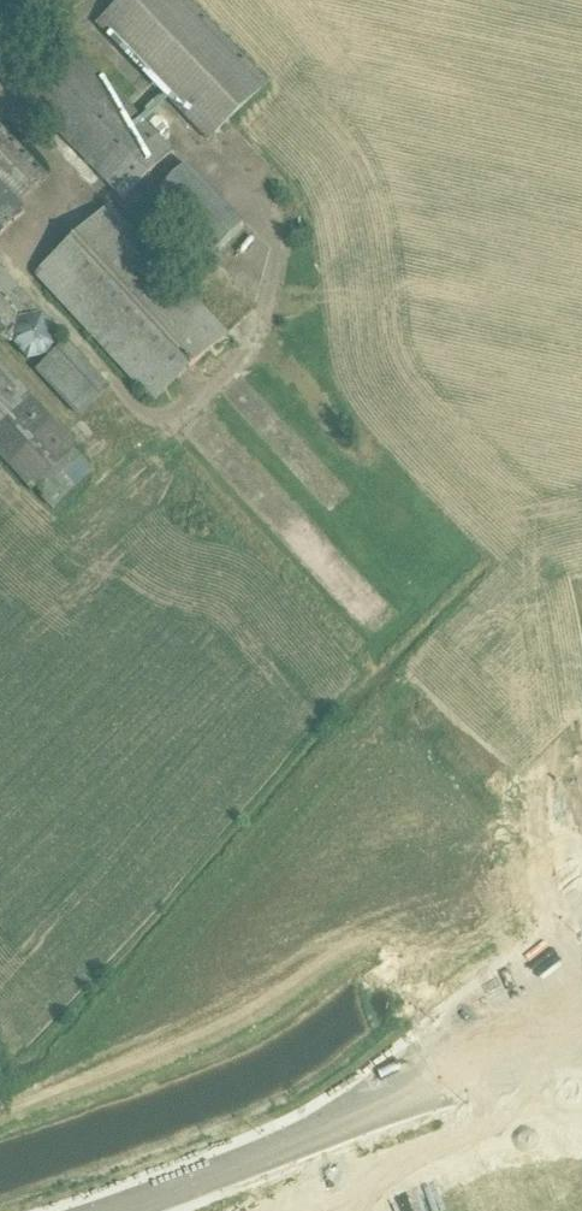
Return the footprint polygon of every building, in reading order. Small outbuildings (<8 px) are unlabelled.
[(105,37),(129,26),(118,3),(94,15),(105,37)] [(159,93),(206,137),(226,115),(179,71),(159,93)] [(19,203),(48,175),(0,126),(0,239),(28,213),(19,203)] [(100,186),(119,176),(108,155),(89,164),(100,186)] [(191,246),(187,251),(199,262),(231,224),(202,200),(175,232),(191,246)] [(105,203),(28,270),(146,405),(227,334),(159,258),(157,261),(105,203)] [(70,412),(97,389),(0,276),(0,324),(8,332),(4,335),(70,412)] [(534,1157),(533,1187),(519,1187),(518,1210),(535,1210),(536,1208),(565,1209),(566,1192),(567,1158),(534,1157)] [(566,1192),(581,1193),(581,1158),(567,1158),(566,1192)] [(436,1172),(452,1210),(481,1210),(484,1210),(505,1210),(492,1183),(478,1190),(464,1160),(436,1172)] [(436,1172),(408,1185),(420,1210),(452,1210),(436,1172)]
